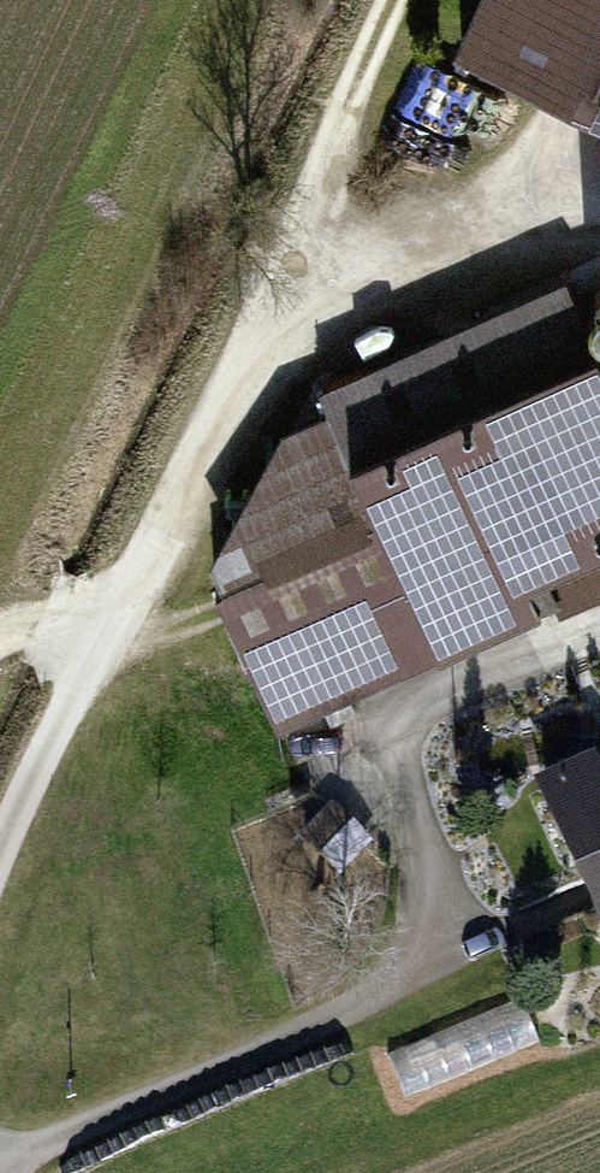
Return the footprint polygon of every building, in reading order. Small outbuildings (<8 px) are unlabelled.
[(435,40),(599,118),(599,0),(454,0),(435,40)] [(270,727),(599,582),(599,377),(559,283),(283,403),(197,568),(270,727)] [(584,933),(599,926),(599,777),(529,808),(584,933)]
